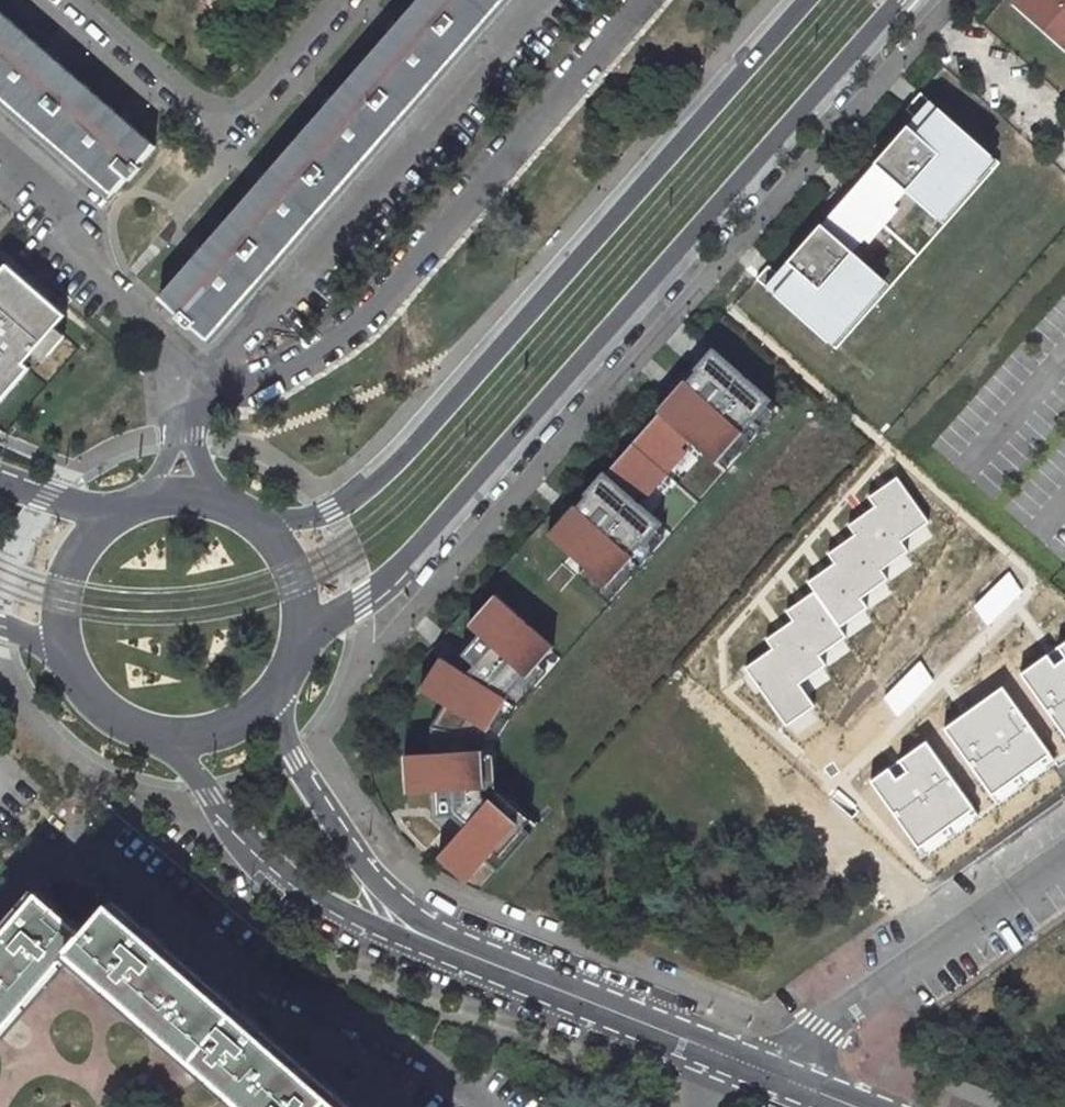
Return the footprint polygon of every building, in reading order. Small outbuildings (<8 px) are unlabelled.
[(398,27),(395,31),(391,36),(337,98),(330,106),(326,111),(271,175),(266,180),(261,186),(207,249),(200,256),(194,263),(163,299),(162,300),(212,343),(509,0),(422,0),(398,27)] [(1064,52),(1064,0),(1006,0),(1064,52)] [(112,205),(156,155),(119,122),(44,58),(0,19),(0,108),(112,205)] [(770,262),(757,278),(837,348),(999,163),(921,93),(906,112),(845,178),(830,194),(770,262)] [(6,264),(0,271),(0,402),(30,368),(24,362),(37,345),(46,353),(63,334),(54,327),(65,315),(6,264)] [(763,396),(712,350),(704,359),(695,368),(682,384),(676,390),(669,398),(609,466),(656,505),(703,454),(763,396)] [(656,505),(609,466),(573,506),(568,510),(564,515),(549,532),(609,591),(676,523),(656,505)] [(904,541),(928,521),(899,476),(869,495),(875,505),(849,523),(857,533),(829,555),(835,563),(808,582),(814,592),(786,611),(792,620),(766,640),(771,648),(746,667),(788,727),(814,706),(800,685),(825,665),(820,656),(846,637),(839,627),(869,608),(863,596),(887,577),(883,567),(910,551),(904,541)] [(563,657),(496,595),(456,641),(451,647),(440,657),(437,661),(419,690),(444,706),(449,708),(467,718),(494,733),(563,657)] [(1064,735),(1064,643),(1021,673),(1064,735)] [(946,729),(996,804),(1052,763),(1001,691),(946,729)] [(430,749),(404,750),(404,794),(432,794),(432,811),(433,814),(459,813),(469,822),(438,858),(474,887),(535,820),(494,791),(495,746),(481,747),(434,749),(430,749)] [(866,792),(912,855),(971,817),(926,753),(866,792)] [(115,902),(89,932),(41,891),(0,939),(0,1035),(74,951),(256,1106),(356,1106),(115,902)]
